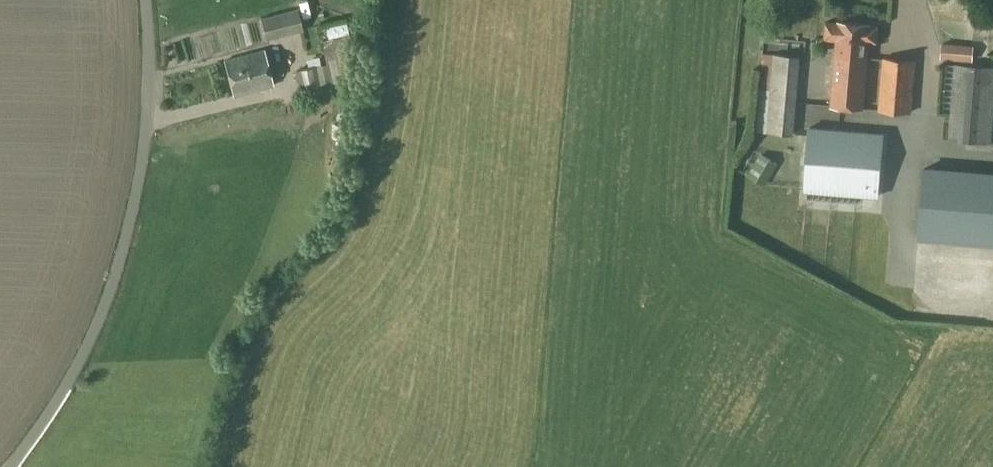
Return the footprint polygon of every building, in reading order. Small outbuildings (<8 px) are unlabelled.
[(260,18),(266,40),(304,30),(298,8),(260,18)] [(877,41),(878,25),(870,25),(870,24),(838,21),(838,22),(826,21),(824,38),(836,39),(830,105),(863,108),(869,41),(877,41)] [(222,49),(220,28),(200,30),(202,52),(222,49)] [(350,35),(321,42),(325,58),(354,51),(350,35)] [(942,44),(942,60),(968,62),(968,46),(942,44)] [(225,60),(234,95),(273,85),(264,50),(225,60)] [(755,131),(793,135),(800,57),(763,53),(755,131)] [(879,110),(912,111),(916,60),(882,57),(879,110)] [(320,83),(332,81),(329,63),(294,70),(299,87),(320,83)] [(991,141),(992,120),(992,66),(955,63),(949,138),(991,141)] [(804,190),(878,197),(883,131),(809,129),(804,190)] [(747,175),(765,186),(778,162),(761,153),(747,175)] [(925,167),(920,235),(992,240),(992,172),(925,167)]
